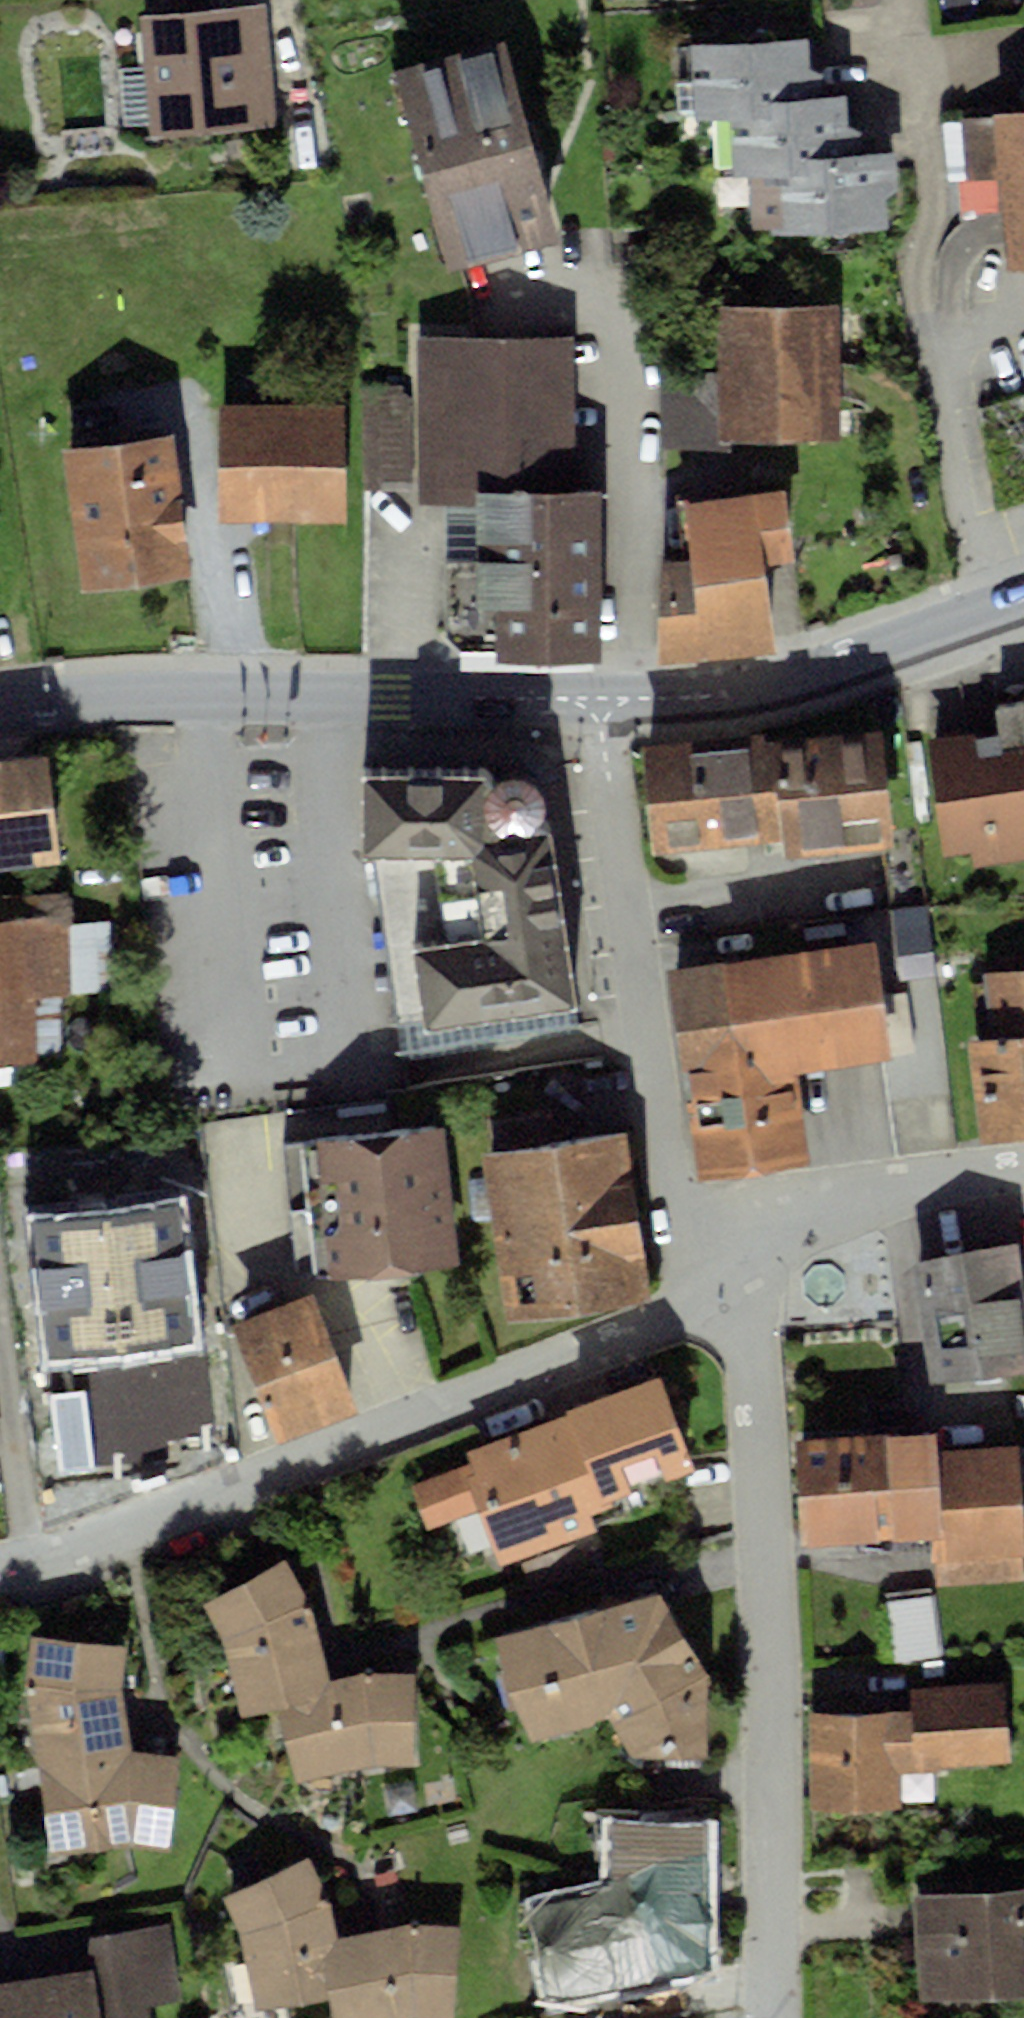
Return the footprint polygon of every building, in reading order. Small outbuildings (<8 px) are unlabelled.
[(262,7),(142,15),(151,137),(270,129),(262,7)] [(817,44),(686,49),(689,126),(731,125),(734,185),(774,184),(776,235),(903,230),(901,199),(900,166),(859,168),(857,134),(856,100),(820,102),(818,70),(817,44)] [(506,51),(402,78),(453,270),(557,242),(506,51)] [(994,117),(1008,279),(1023,278),(1023,114),(994,117)] [(714,368),(660,368),(659,449),(719,449),(719,440),(842,441),(842,302),(714,302),(714,368)] [(579,333),(415,335),(416,508),(445,508),(446,637),(460,652),(497,652),(497,661),(601,660),(600,487),(580,487),(579,333)] [(410,385),(361,386),(362,480),(411,480),(410,385)] [(344,405),(219,405),(219,521),(344,521),(344,405)] [(176,447),(74,460),(90,592),(192,579),(176,447)] [(694,558),(663,567),(663,660),(776,644),(764,558),(795,553),(785,487),(684,502),(694,558)] [(892,741),(773,753),(788,866),(906,854),(892,741)] [(773,753),(654,767),(664,855),(783,842),(773,753)] [(0,762),(0,858),(61,852),(50,757),(0,762)] [(545,767),(372,774),(368,856),(379,858),(412,1036),(579,1002),(545,767)] [(942,807),(950,871),(1023,862),(1023,796),(942,807)] [(0,925),(0,1066),(45,1065),(43,1002),(72,1002),(70,923),(0,925)] [(875,941),(668,972),(700,1181),(809,1164),(795,1073),(918,1054),(908,991),(883,995),(875,941)] [(971,1040),(984,1145),(1023,1140),(1023,973),(990,977),(997,1037),(971,1040)] [(443,1132),(318,1143),(329,1271),(454,1261),(443,1132)] [(626,1134),(488,1153),(512,1320),(650,1301),(626,1134)] [(174,1163),(45,1181),(67,1330),(195,1312),(174,1163)] [(910,1262),(930,1387),(1023,1373),(1023,1313),(1013,1246),(910,1262)] [(354,1412),(313,1298),(244,1323),(286,1437),(354,1412)] [(570,1411),(604,1511),(699,1476),(663,1377),(570,1411)] [(110,1395),(74,1401),(82,1455),(118,1450),(110,1395)] [(604,1511),(570,1411),(462,1450),(471,1473),(415,1493),(431,1538),(484,1519),(503,1571),(593,1538),(586,1517),(604,1511)] [(936,1431),(793,1440),(800,1545),(931,1537),(943,1536),(937,1451),(936,1431)] [(933,1561),(936,1560),(1022,1555),(1023,1554),(1023,1532),(1018,1445),(937,1451),(943,1536),(931,1537),(933,1561)] [(1022,1555),(936,1560),(938,1584),(1023,1579),(1022,1555)] [(289,1565),(208,1607),(233,1647),(245,1717),(290,1709),(332,1690),(320,1638),(314,1613),(289,1565)] [(933,1587),(886,1593),(894,1663),(941,1657),(933,1587)] [(624,1606),(498,1641),(532,1744),(616,1717),(639,1761),(709,1756),(712,1678),(665,1595),(624,1606)] [(129,1654),(34,1639),(27,1697),(53,1862),(176,1855),(182,1762),(159,1758),(140,1755),(130,1720),(122,1690),(129,1654)] [(417,1773),(422,1680),(372,1677),(332,1690),(290,1709),(305,1785),(382,1767),(417,1773)] [(909,1707),(808,1712),(813,1810),(896,1806),(894,1768),(1010,1763),(1006,1682),(908,1687),(909,1707)] [(621,1894),(531,1917),(555,2015),(712,1988),(715,1830),(621,1831),(621,1894)] [(314,1862),(215,1909),(249,2015),(333,2001),(341,1944),(324,1895),(314,1862)] [(912,1896),(918,2001),(1023,1995),(1023,1889),(912,1896)] [(462,1933),(413,1928),(375,1937),(341,1944),(333,2001),(337,2017),(458,2017),(462,1933)] [(93,1947),(105,2017),(126,2017),(187,2008),(174,1934),(93,1947)] [(0,1987),(0,2017),(97,2017),(90,1974),(0,1987)]
